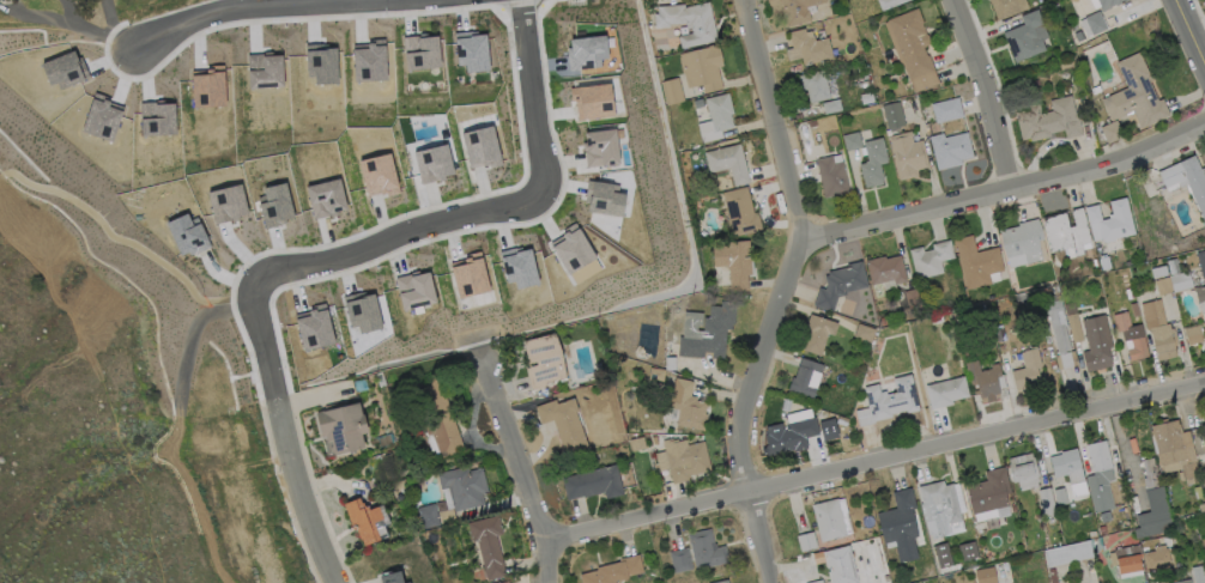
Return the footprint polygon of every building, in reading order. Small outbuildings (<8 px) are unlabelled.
[(783,11),(780,0),(827,0),(828,2),(807,7),(809,10),(811,22),(787,28),(783,11)] [(882,10),(877,0),(911,0),(888,10),(882,11),(882,10)] [(993,8),(990,0),(1026,0),(1029,7),(1029,8),(998,20),(993,8)] [(1101,6),(1098,0),(1130,0),(1118,6),(1116,4),(1112,6),(1110,7),(1112,8),(1102,12),(1100,7),(1100,6),(1101,6)] [(709,1),(712,11),(717,41),(682,49),(679,36),(692,34),(691,28),(688,29),(686,23),(670,25),(670,28),(656,29),(654,14),(659,13),(659,12),(658,6),(685,4),(685,7),(709,1)] [(920,37),(927,56),(928,55),(935,73),(910,83),(903,66),(906,65),(888,20),(915,8),(918,8),(924,23),(922,23),(927,35),(920,37)] [(1034,38),(1035,41),(1041,40),(1046,50),(1016,62),(1004,34),(1024,24),(1021,17),(1039,10),(1044,24),(1034,28),(1037,37),(1034,38)] [(1108,29),(1092,35),(1084,17),(1100,11),(1108,29)] [(805,28),(807,38),(815,36),(816,40),(828,37),(834,59),(803,66),(798,47),(793,48),(788,32),(805,28)] [(1080,35),(1074,37),(1072,31),(1078,29),(1080,35)] [(454,32),(455,69),(487,68),(486,31),(454,32)] [(403,36),(403,69),(438,68),(437,35),(403,36)] [(606,65),(605,35),(569,36),(570,67),(606,65)] [(1083,42),(1077,44),(1074,40),(1080,36),(1083,42)] [(717,67),(723,89),(704,93),(703,84),(688,87),(680,54),(708,47),(707,45),(717,43),(723,66),(717,67)] [(1148,77),(1158,101),(1163,98),(1170,115),(1140,128),(1133,111),(1112,121),(1101,99),(1127,87),(1116,62),(1139,51),(1150,75),(1148,77)] [(1071,67),(1060,69),(1059,61),(1070,59),(1071,67)] [(824,69),(830,98),(811,103),(807,89),(803,90),(799,75),(824,69)] [(904,78),(891,83),(889,77),(902,71),(904,78)] [(685,101),(667,105),(661,81),(678,77),(685,101)] [(579,116),(610,113),(607,83),(576,86),(579,116)] [(734,128),(714,133),(706,99),(728,92),(734,114),(731,115),(734,128)] [(874,102),(862,104),(860,95),(872,92),(874,102)] [(1071,96),(1077,120),(1079,119),(1083,135),(1066,139),(1064,129),(1050,132),(1052,136),(1031,141),(1030,138),(1022,140),(1016,113),(1029,109),(1028,107),(1040,103),(1042,114),(1053,111),(1050,101),(1071,96)] [(963,116),(937,123),(932,103),(958,97),(963,116)] [(842,110),(825,115),(823,103),(840,99),(842,110)] [(906,125),(888,129),(883,105),(900,102),(906,125)] [(817,126),(810,128),(809,122),(816,120),(817,126)] [(1125,135),(1108,144),(1101,128),(1116,120),(1125,135)] [(615,162),(614,129),(583,130),(584,149),(598,148),(599,163),(615,162)] [(862,147),(847,151),(843,135),(859,132),(862,147)] [(910,132),(914,142),(922,140),(930,166),(918,170),(919,176),(900,181),(889,136),(910,132)] [(968,132),(974,157),(962,159),(963,164),(938,170),(930,136),(944,133),(945,138),(968,132)] [(883,184),(873,187),(872,186),(866,187),(860,164),(868,163),(864,142),(883,138),(888,159),(886,160),(888,163),(880,164),(884,181),(883,181),(883,184)] [(740,144),(750,182),(734,187),(731,168),(709,174),(704,152),(740,144)] [(1198,153),(1204,169),(1204,223),(1185,180),(1167,188),(1158,171),(1198,153)] [(832,156),(834,163),(842,160),(849,193),(824,198),(816,159),(832,156)] [(691,176),(684,177),(683,170),(689,169),(691,176)] [(747,187),(753,212),(758,211),(763,230),(734,237),(723,193),(747,187)] [(620,214),(622,197),(598,195),(598,200),(588,199),(587,210),(620,214)] [(1126,198),(1134,235),(1103,241),(1102,239),(1094,241),(1090,225),(1089,226),(1085,207),(1098,205),(1102,220),(1113,218),(1109,201),(1126,198)] [(1082,244),(1085,255),(1070,259),(1067,249),(1052,253),(1042,218),(1083,207),(1091,242),(1082,244)] [(1039,241),(1043,259),(1025,262),(1024,254),(1006,257),(1003,239),(1004,239),(1001,230),(1019,226),(1018,224),(1039,219),(1043,239),(1039,241)] [(566,271),(591,259),(580,235),(562,244),(562,242),(554,245),(566,271)] [(973,235),(977,253),(998,248),(1004,271),(989,274),(992,284),(967,290),(955,239),(973,235)] [(950,239),(955,259),(940,261),(944,273),(916,280),(909,250),(922,247),(924,251),(933,249),(932,244),(950,239)] [(750,241),(750,255),(753,255),(753,275),(749,275),(749,291),(731,292),(729,266),(714,267),(713,247),(727,247),(727,242),(750,241)] [(1197,253),(1204,251),(1204,278),(1203,279),(1197,253)] [(901,255),(907,281),(895,284),(894,280),(872,285),(866,261),(885,256),(885,260),(901,255)] [(1179,272),(1179,274),(1189,272),(1193,287),(1159,296),(1156,281),(1169,278),(1169,277),(1170,277),(1167,261),(1176,259),(1180,272),(1179,272)] [(867,286),(846,292),(847,294),(837,297),(832,311),(815,305),(819,287),(825,290),(828,285),(824,273),(850,266),(850,265),(861,262),(867,286)] [(1109,272),(1101,273),(1100,267),(1107,265),(1109,272)] [(1168,274),(1153,278),(1151,269),(1165,266),(1168,274)] [(1060,292),(1053,294),(1050,287),(1059,285),(1060,292)] [(1195,289),(1204,286),(1204,314),(1201,315),(1195,289)] [(1136,298),(1128,299),(1126,290),(1133,287),(1136,298)] [(920,303),(908,305),(904,291),(916,289),(920,303)] [(1060,299),(1067,327),(1065,327),(1071,350),(1066,352),(1066,353),(1074,351),(1078,365),(1059,370),(1055,356),(1059,356),(1049,317),(1048,317),(1044,304),(1060,299)] [(1161,299),(1167,324),(1169,323),(1170,329),(1174,328),(1177,345),(1175,346),(1176,350),(1156,354),(1150,329),(1146,330),(1142,304),(1161,299)] [(737,303),(735,324),(733,324),(732,333),(727,332),(725,359),(712,358),(713,352),(704,352),(704,358),(678,356),(680,336),(683,338),(685,311),(703,314),(702,327),(698,326),(697,330),(703,330),(704,317),(709,317),(710,305),(721,306),(721,300),(737,303)] [(1139,315),(1133,316),(1130,304),(1137,303),(1139,315)] [(985,304),(988,321),(977,323),(976,318),(957,323),(955,311),(985,304)] [(1132,329),(1118,333),(1113,315),(1121,312),(1120,308),(1126,306),(1132,329)] [(1083,340),(1073,342),(1067,315),(1077,312),(1083,340)] [(838,323),(834,335),(828,334),(821,356),(803,350),(809,333),(805,332),(811,314),(838,323)] [(944,321),(932,324),(931,317),(941,314),(944,321)] [(1113,366),(1086,372),(1083,353),(1089,351),(1082,320),(1104,315),(1113,347),(1108,348),(1113,366)] [(888,324),(882,326),(879,318),(885,316),(888,324)] [(876,329),(872,344),(854,336),(859,323),(876,329)] [(1203,341),(1189,345),(1185,329),(1199,326),(1203,341)] [(546,387),(532,390),(526,369),(531,368),(523,341),(555,334),(565,377),(545,383),(546,387)] [(1149,357),(1131,360),(1127,348),(1133,347),(1131,339),(1144,335),(1149,357)] [(1054,352),(1048,353),(1046,340),(1052,339),(1054,352)] [(1037,368),(1042,388),(1023,393),(1022,388),(1016,389),(1011,371),(1024,369),(1021,352),(1033,350),(1031,347),(1037,346),(1042,366),(1037,368)] [(980,357),(967,359),(964,351),(977,347),(980,357)] [(677,357),(677,369),(666,369),(666,357),(677,357)] [(824,365),(812,401),(787,393),(792,377),(795,378),(801,358),(824,365)] [(977,360),(981,371),(991,369),(991,365),(999,363),(1001,375),(1004,375),(1007,389),(1006,389),(1007,396),(997,399),(997,401),(987,403),(987,402),(982,402),(981,399),(980,399),(979,394),(975,395),(974,391),(979,390),(977,383),(971,384),(970,377),(969,377),(965,363),(977,360)] [(387,385),(380,388),(376,378),(379,377),(377,374),(382,371),(387,385)] [(920,409),(907,413),(906,411),(891,414),(892,417),(874,421),(876,423),(860,426),(855,411),(864,408),(861,399),(866,397),(864,388),(879,384),(878,383),(894,379),(892,378),(912,375),(920,409)] [(953,405),(931,409),(925,385),(964,376),(969,396),(952,400),(953,405)] [(447,397),(465,450),(442,458),(432,433),(428,435),(412,393),(431,385),(434,378),(450,383),(447,397)] [(707,402),(701,431),(677,426),(680,409),(670,407),(676,378),(694,382),(691,395),(697,397),(697,400),(707,402)] [(574,397),(579,411),(576,412),(588,447),(567,455),(553,420),(543,424),(535,407),(556,400),(557,403),(574,397)] [(359,402),(362,414),(364,414),(368,432),(362,433),(365,448),(337,455),(332,451),(331,448),(333,444),(332,441),(328,442),(327,436),(322,437),(316,413),(322,411),(322,412),(359,402)] [(809,449),(794,453),(793,450),(780,454),(775,432),(788,429),(787,424),(816,417),(819,435),(806,438),(809,449)] [(821,440),(838,436),(834,417),(817,420),(821,440)] [(1177,419),(1183,444),(1192,442),(1197,461),(1194,461),(1198,476),(1185,479),(1180,461),(1161,466),(1155,441),(1152,442),(1151,436),(1152,436),(1151,431),(1152,431),(1151,426),(1177,419)] [(848,433),(840,435),(838,424),(847,423),(848,433)] [(646,448),(632,451),(630,439),(643,437),(646,448)] [(673,438),(674,441),(678,439),(679,442),(686,439),(688,445),(704,442),(712,469),(690,475),(691,479),(674,484),(662,441),(673,438)] [(1106,441),(1113,468),(1112,468),(1114,480),(1108,481),(1114,508),(1095,512),(1086,476),(1095,475),(1091,463),(1090,463),(1085,445),(1106,441)] [(1077,448),(1085,481),(1071,485),(1067,474),(1055,478),(1049,457),(1061,455),(1060,451),(1077,448)] [(1031,453),(1033,458),(1035,457),(1040,476),(1037,476),(1039,481),(1037,482),(1039,486),(1022,491),(1021,486),(1019,486),(1018,481),(1013,482),(1009,464),(1010,463),(1009,458),(1031,453)] [(1159,486),(1146,490),(1139,461),(1153,457),(1159,486)] [(616,464),(624,494),(606,499),(605,492),(585,498),(585,496),(568,500),(562,478),(616,464)] [(467,467),(468,474),(471,473),(470,470),(483,468),(489,493),(483,494),(485,504),(454,511),(449,487),(441,490),(437,474),(467,467)] [(1009,506),(974,515),(967,486),(987,480),(986,472),(1004,467),(1011,492),(1005,493),(1009,506)] [(944,480),(945,485),(953,482),(963,521),(950,524),(953,534),(933,539),(932,534),(930,534),(926,522),(925,522),(921,504),(922,504),(918,486),(944,480)] [(1174,530),(1136,539),(1133,529),(1139,528),(1137,515),(1150,512),(1145,491),(1163,486),(1174,530)] [(1203,498),(1197,499),(1194,487),(1200,486),(1203,498)] [(914,538),(919,558),(900,563),(895,542),(884,545),(877,514),(896,509),(892,492),(912,487),(916,509),(912,510),(919,536),(914,538)] [(1056,512),(1042,516),(1041,490),(1050,487),(1056,512)] [(1068,504),(1058,506),(1054,490),(1065,487),(1068,504)] [(359,498),(362,503),(363,503),(364,506),(369,508),(369,510),(379,506),(383,518),(374,522),(381,540),(364,546),(362,540),(361,540),(357,530),(353,532),(344,504),(359,498)] [(837,499),(841,511),(841,510),(843,517),(842,517),(847,535),(822,542),(812,505),(837,499)] [(435,504),(440,526),(424,529),(422,517),(419,517),(417,508),(435,504)] [(455,521),(441,524),(438,512),(453,509),(455,521)] [(496,535),(507,576),(488,581),(478,540),(473,541),(468,523),(498,515),(503,534),(496,535)] [(1108,533),(1101,534),(1100,526),(1107,524),(1108,533)] [(712,529),(715,548),(726,546),(729,563),(696,570),(688,534),(712,529)] [(817,548),(800,552),(797,535),(813,532),(817,548)] [(1094,557),(1048,567),(1044,551),(1101,538),(1103,551),(1092,553),(1094,557)] [(1168,549),(1171,567),(1148,572),(1143,547),(1150,546),(1151,552),(1155,551),(1155,547),(1164,545),(1163,539),(1171,538),(1174,547),(1168,549)] [(960,559),(977,556),(974,540),(957,543),(960,559)] [(1142,570),(1119,575),(1114,549),(1140,545),(1142,554),(1138,554),(1142,570)] [(849,546),(859,582),(831,582),(823,552),(849,546)] [(694,569),(674,573),(670,552),(688,547),(694,569)] [(946,549),(951,567),(952,567),(953,572),(941,576),(937,553),(946,549)] [(616,582),(582,582),(580,575),(598,570),(597,569),(625,560),(624,558),(640,554),(643,572),(629,576),(629,578),(616,582)] [(1201,564),(1204,582),(1194,582),(1191,565),(1201,564)] [(995,581),(987,582),(978,582),(974,571),(991,566),(995,581)] [(1055,569),(1058,582),(1051,582),(1049,570),(1055,569)] [(401,571),(404,582),(381,582),(380,576),(401,571)]
